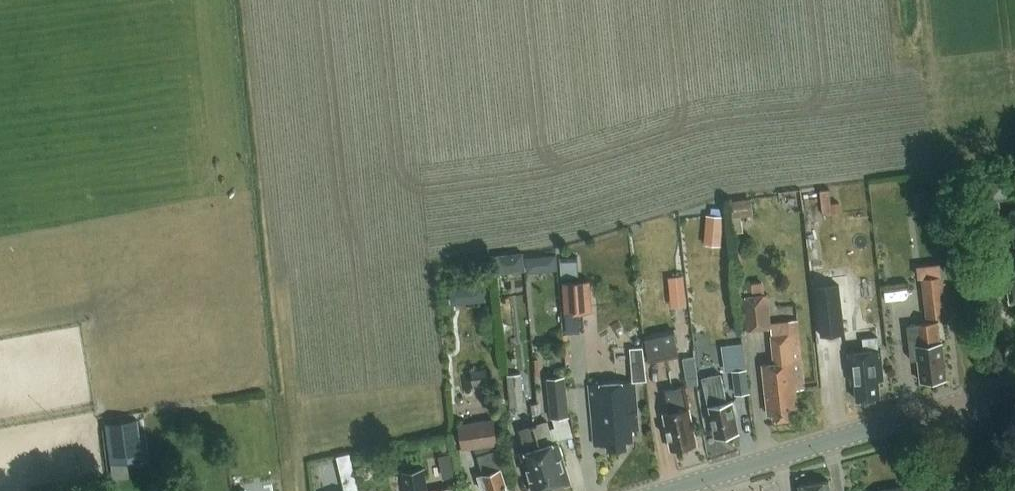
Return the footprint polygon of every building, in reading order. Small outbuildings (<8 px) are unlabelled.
[(1014,198),(1014,175),(1006,176),(1010,198),(1014,198)] [(751,200),(731,202),(733,218),(753,216),(751,200)] [(706,214),(705,229),(726,231),(727,216),(706,214)] [(525,251),(496,254),(498,273),(527,270),(525,251)] [(557,259),(549,260),(550,268),(557,268),(557,259)] [(578,261),(561,262),(562,278),(579,277),(578,261)] [(945,276),(923,278),(927,318),(949,315),(945,276)] [(766,280),(753,281),(755,293),(767,292),(766,280)] [(566,312),(595,311),(593,281),(565,282),(566,312)] [(843,333),(838,283),(815,286),(820,335),(843,333)] [(450,288),(452,304),(485,299),(483,284),(450,288)] [(748,330),(773,327),(769,293),(744,296),(748,330)] [(789,333),(771,335),(774,364),(766,365),(771,415),(776,415),(777,421),(796,419),(795,414),(802,413),(799,390),(808,389),(799,320),(787,321),(789,333)] [(917,335),(909,336),(911,359),(919,359),(922,381),(948,378),(943,341),(940,341),(938,321),(916,323),(917,335)] [(674,329),(644,335),(650,363),(680,357),(674,329)] [(879,381),(885,381),(880,338),(864,340),(865,353),(850,354),(853,385),(858,385),(859,402),(881,400),(879,381)] [(692,383),(702,382),(701,347),(691,348),(692,383)] [(635,383),(649,381),(646,349),(632,350),(635,383)] [(473,386),(491,384),(489,370),(471,373),(473,386)] [(746,370),(734,371),(737,394),(749,393),(746,370)] [(526,405),(523,374),(510,375),(513,406),(526,405)] [(566,376),(548,378),(552,418),(554,418),(557,428),(553,428),(557,440),(575,436),(573,417),(571,417),(566,376)] [(717,440),(741,435),(738,419),(740,419),(737,404),(729,405),(723,376),(706,380),(717,440)] [(634,431),(640,431),(637,383),(592,387),(597,446),(610,445),(610,452),(629,450),(628,443),(635,442),(634,431)] [(674,453),(698,448),(687,389),(667,393),(672,414),(666,415),(674,453)] [(136,419),(104,423),(110,462),(141,457),(136,419)] [(459,424),(462,448),(476,446),(485,475),(479,477),(484,490),(510,490),(498,451),(497,451),(495,444),(498,443),(494,419),(459,424)] [(556,446),(548,420),(520,429),(528,453),(524,454),(535,490),(557,490),(572,486),(559,445),(556,446)] [(454,452),(440,455),(445,477),(459,474),(454,452)] [(425,467),(404,471),(408,490),(429,490),(425,467)] [(358,476),(344,479),(346,490),(360,488),(358,476)] [(829,480),(800,484),(801,490),(831,490),(829,480)] [(928,482),(882,489),(883,490),(929,490),(928,482)]
